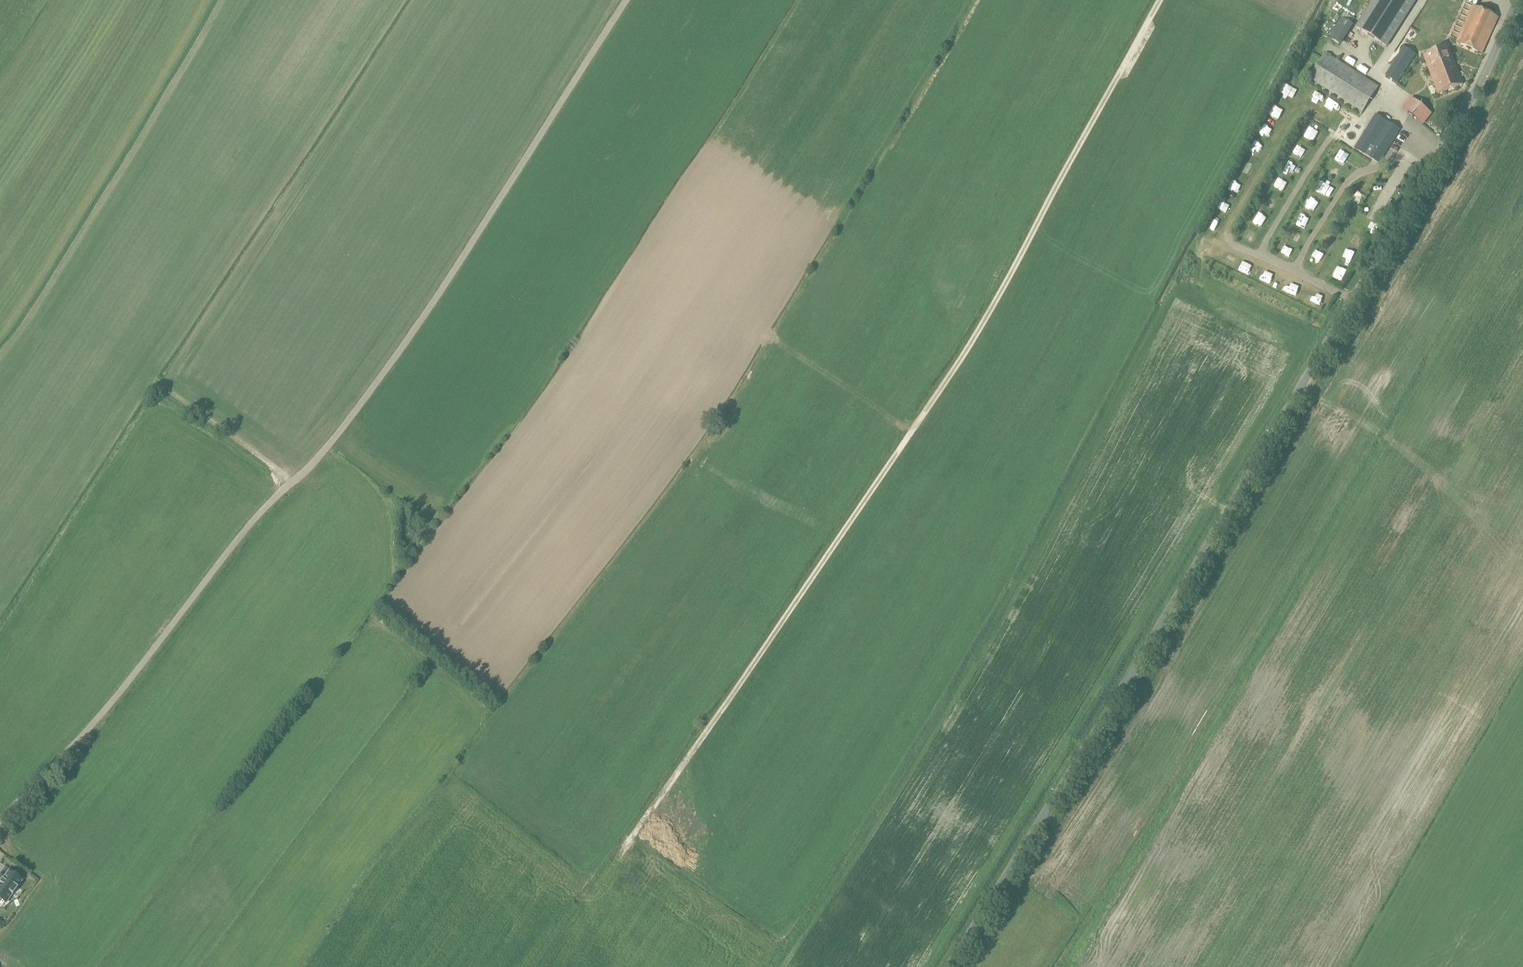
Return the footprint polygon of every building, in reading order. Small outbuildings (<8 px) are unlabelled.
[(1355,27),(1361,32),(1367,35),(1373,39),(1387,48),(1398,30),(1414,5),(1417,0),(1372,0),(1371,1),(1371,2),(1363,14),(1362,16),(1355,27)] [(1482,55),(1499,18),(1472,6),(1455,43),(1482,55)] [(1342,20),(1330,40),(1340,46),(1352,26),(1342,20)] [(1437,95),(1462,85),(1447,46),(1422,56),(1437,95)] [(1395,81),(1415,55),(1405,47),(1384,73),(1395,81)] [(1318,63),(1307,81),(1339,101),(1343,104),(1346,105),(1346,106),(1361,115),(1379,86),(1376,84),(1346,66),(1341,63),(1331,56),(1325,53),(1322,57),(1318,63)] [(1337,58),(1353,65),(1355,60),(1339,53),(1337,58)] [(1290,91),(1299,94),(1303,84),(1294,80),(1290,91)] [(1416,101),(1407,112),(1418,121),(1427,110),(1416,101)] [(1379,163),(1399,130),(1375,115),(1355,148),(1379,163)] [(1256,138),(1266,142),(1269,134),(1260,130),(1256,138)] [(1399,156),(1400,149),(1393,147),(1391,154),(1399,156)] [(1337,154),(1332,164),(1343,170),(1348,160),(1337,154)] [(1323,176),(1333,182),(1338,173),(1328,168),(1323,176)] [(1277,182),(1272,190),(1281,196),(1286,187),(1277,182)] [(1319,183),(1316,190),(1331,196),(1334,189),(1319,183)] [(1233,184),(1230,191),(1241,195),(1244,188),(1233,184)] [(1271,216),(1275,207),(1264,202),(1261,211),(1271,216)] [(1252,248),(1256,237),(1244,233),(1241,244),(1252,248)] [(1289,263),(1294,256),(1285,249),(1280,256),(1289,263)] [(1312,256),(1309,266),(1319,270),(1322,260),(1312,256)] [(1335,276),(1332,282),(1342,287),(1345,281),(1335,276)] [(0,882),(0,901),(5,905),(22,881),(8,871),(0,882)]
